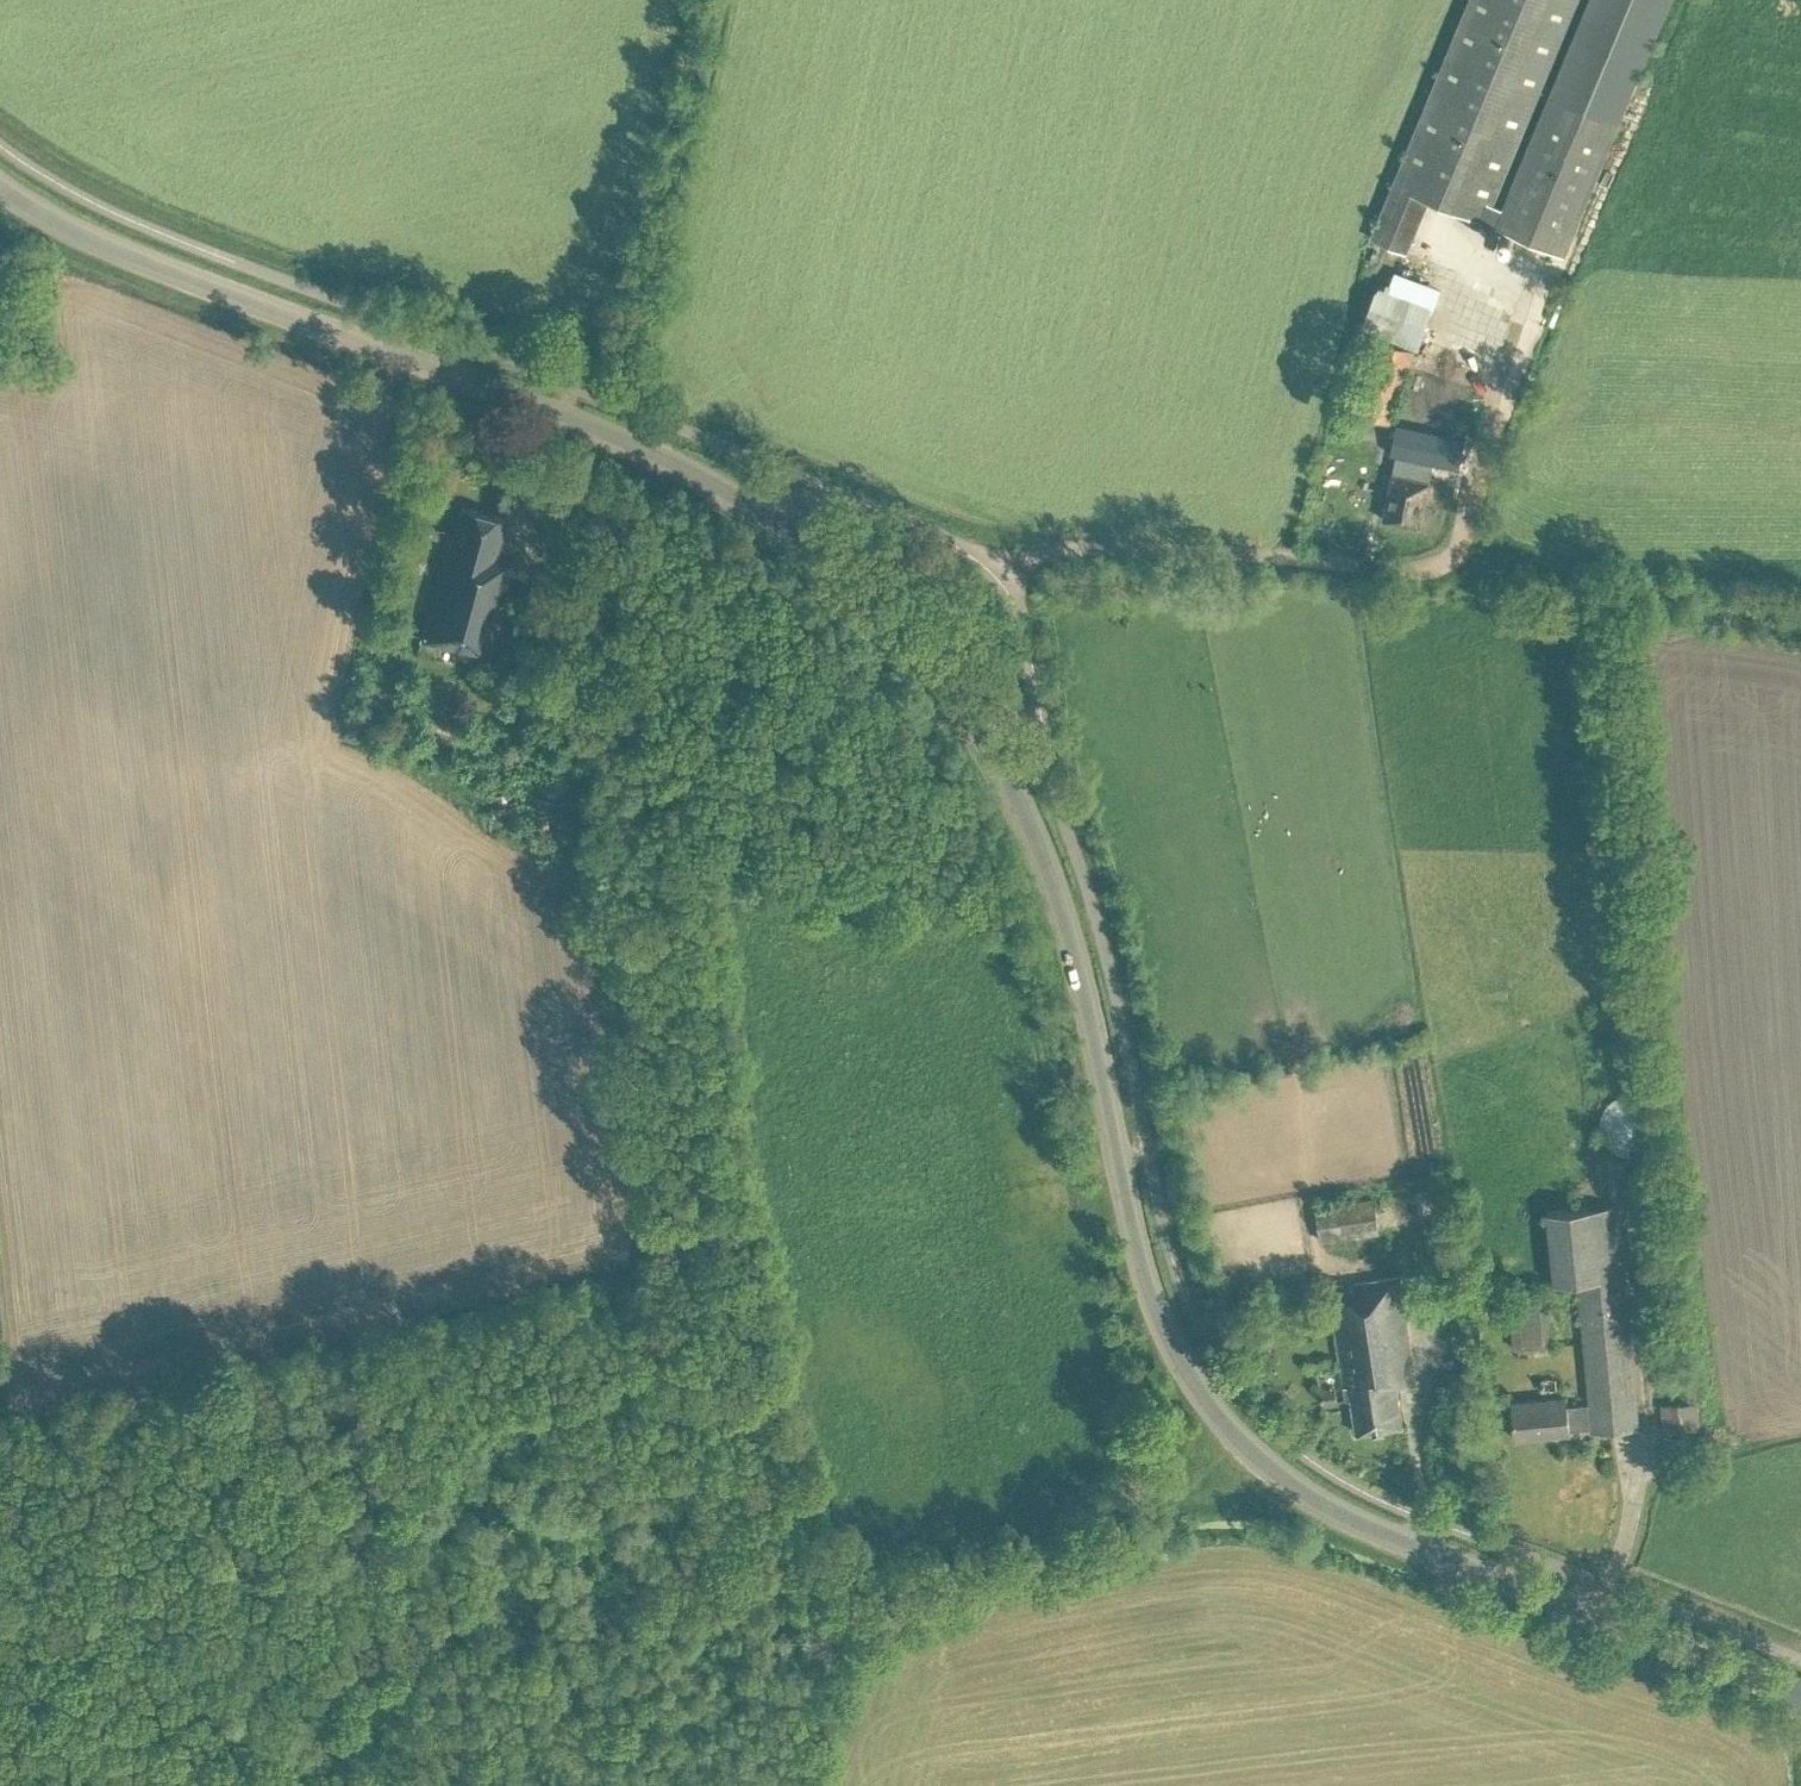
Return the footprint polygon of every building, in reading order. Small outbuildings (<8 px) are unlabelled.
[(1551,92),(1503,208),(1495,205),(1580,0),(1469,0),(1370,237),(1408,252),(1430,199),(1563,255),(1670,0),(1589,0),(1551,92)] [(1436,300),(1379,278),(1361,326),(1417,348),(1436,300)] [(1391,421),(1414,349),(1377,337),(1353,409),(1391,421)] [(1419,524),(1433,461),(1459,466),(1465,437),(1397,423),(1391,452),(1397,453),(1383,516),(1419,524)] [(445,541),(420,637),(489,655),(514,558),(498,554),(507,517),(461,505),(452,543),(445,541)] [(432,522),(427,535),(437,539),(442,525),(432,522)] [(1608,1104),(1602,1113),(1601,1123),(1602,1133),(1608,1142),(1615,1149),(1625,1152),(1635,1152),(1645,1149),(1653,1142),(1658,1133),(1660,1123),(1658,1113),(1653,1104),(1645,1097),(1635,1094),(1625,1094),(1615,1097),(1608,1104)] [(1373,1196),(1316,1205),(1321,1238),(1379,1229),(1373,1196)] [(1592,1428),(1639,1424),(1619,1203),(1548,1210),(1554,1280),(1580,1278),(1591,1401),(1567,1403),(1566,1396),(1513,1401),(1516,1435),(1570,1431),(1570,1426),(1592,1424),(1592,1428)] [(1357,1430),(1403,1423),(1397,1384),(1415,1382),(1399,1275),(1330,1285),(1346,1391),(1335,1392),(1334,1387),(1320,1389),(1322,1401),(1352,1396),(1357,1430)] [(1550,1344),(1547,1297),(1511,1300),(1514,1346),(1550,1344)] [(1540,1377),(1541,1389),(1557,1388),(1556,1376),(1540,1377)] [(1661,1400),(1663,1428),(1701,1425),(1698,1397),(1661,1400)]
